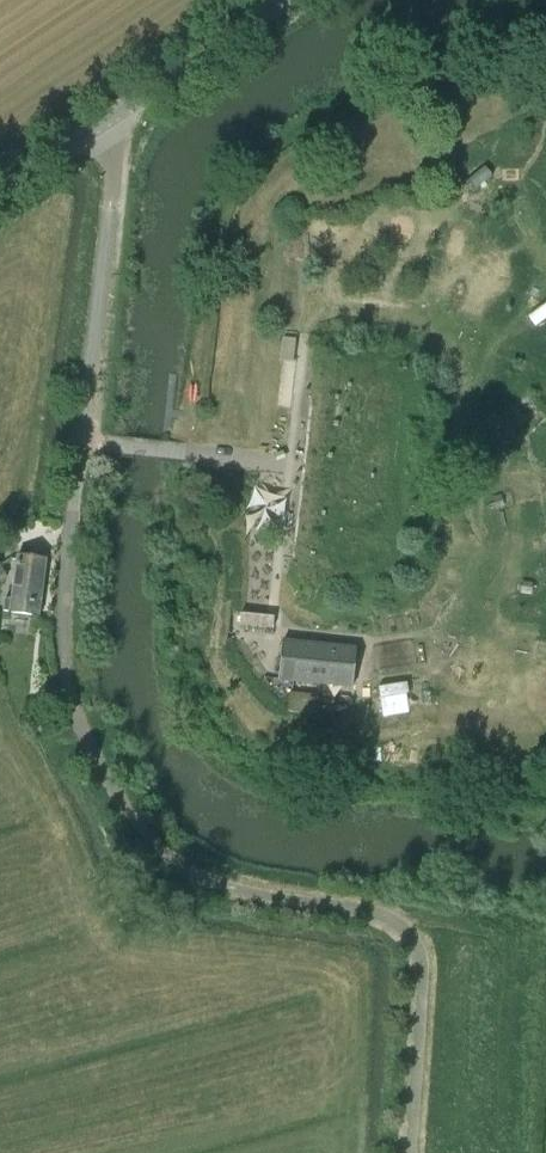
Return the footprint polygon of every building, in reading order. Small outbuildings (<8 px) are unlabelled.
[(536,431),(537,433),(545,429),(545,419),(536,431)] [(42,586),(46,560),(17,557),(12,599),(5,598),(3,611),(11,612),(11,613),(38,617),(39,604),(40,604),(41,601),(43,599),(44,590),(42,586)] [(352,690),(356,649),(284,641),(279,683),(352,690)] [(380,686),(384,715),(412,711),(407,681),(380,686)]
